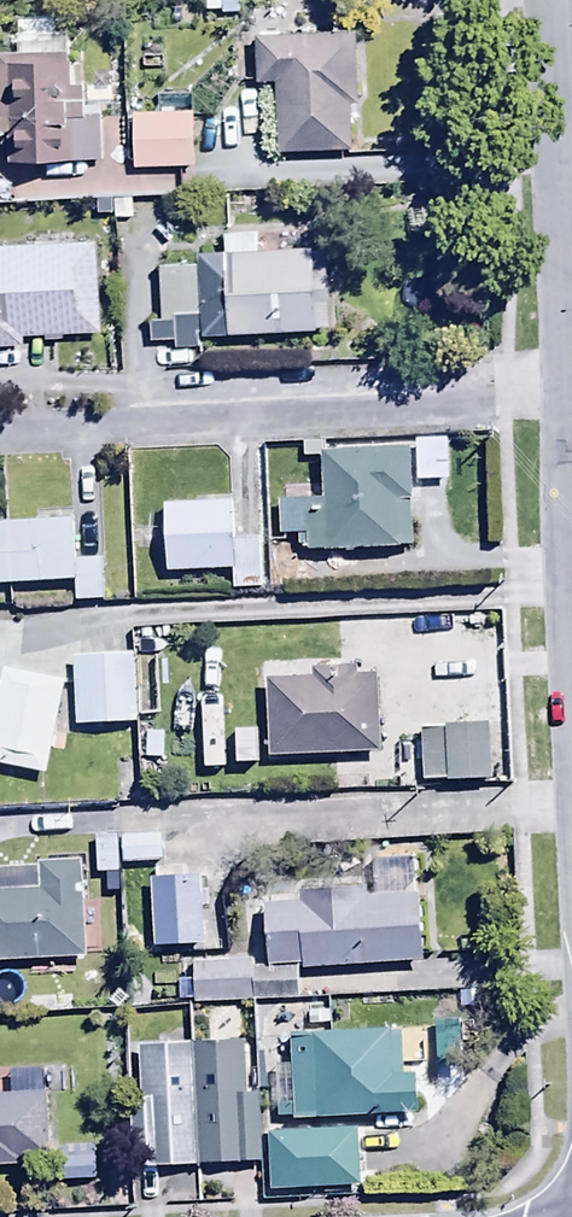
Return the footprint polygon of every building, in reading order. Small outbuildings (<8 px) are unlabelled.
[(275,63),(276,130),(354,128),(352,12),(256,14),(257,64),(275,63)] [(16,58),(0,58),(0,138),(8,138),(9,165),(101,162),(99,117),(85,117),(84,90),(73,90),(71,28),(51,29),(51,23),(15,24),(16,58)] [(130,90),(132,145),(192,143),(190,88),(130,90)] [(97,223),(0,228),(0,327),(13,326),(13,318),(102,313),(97,223)] [(204,351),(203,341),(331,333),(326,252),(261,256),(259,233),(226,236),(227,256),(201,258),(201,267),(161,270),(164,321),(150,322),(152,344),(174,342),(175,353),(204,351)] [(447,417),(415,418),(416,460),(448,459),(447,417)] [(411,450),(324,453),(326,502),(279,504),(280,539),(297,539),(298,549),(308,549),(308,555),(408,552),(406,500),(413,500),(411,450)] [(231,477),(162,477),(163,550),(232,550),(231,477)] [(0,527),(0,589),(76,584),(77,605),(106,603),(103,559),(76,561),(74,522),(0,527)] [(135,699),(138,632),(74,629),(71,696),(135,699)] [(5,643),(0,668),(0,745),(48,755),(67,655),(5,643)] [(264,683),(269,761),(382,754),(378,680),(360,681),(359,670),(315,672),(316,680),(264,683)] [(164,733),(164,708),(135,708),(135,733),(164,733)] [(493,725),(422,728),(423,753),(409,754),(410,769),(423,769),(424,785),(495,782),(493,725)] [(152,740),(116,743),(119,779),(155,776),(152,740)] [(163,837),(161,805),(117,807),(119,840),(163,837)] [(85,935),(81,845),(44,847),(45,868),(0,870),(0,939),(85,935)] [(201,856),(153,856),(154,923),(202,922),(201,856)] [(304,996),(302,974),(427,966),(420,859),(371,862),(373,891),(301,895),(301,904),(265,906),(269,972),(253,973),(253,964),(194,967),(196,1003),(304,996)] [(400,1032),(289,1037),(290,1072),(277,1073),(279,1121),(295,1120),(295,1125),(421,1120),(419,1074),(401,1074),(400,1032)] [(243,1043),(139,1049),(143,1108),(132,1109),(134,1133),(145,1133),(148,1169),(260,1162),(256,1097),(246,1097),(243,1043)] [(40,1078),(0,1079),(0,1146),(20,1145),(20,1131),(42,1130),(40,1078)] [(323,1135),(267,1135),(268,1191),(324,1190),(323,1135)]
